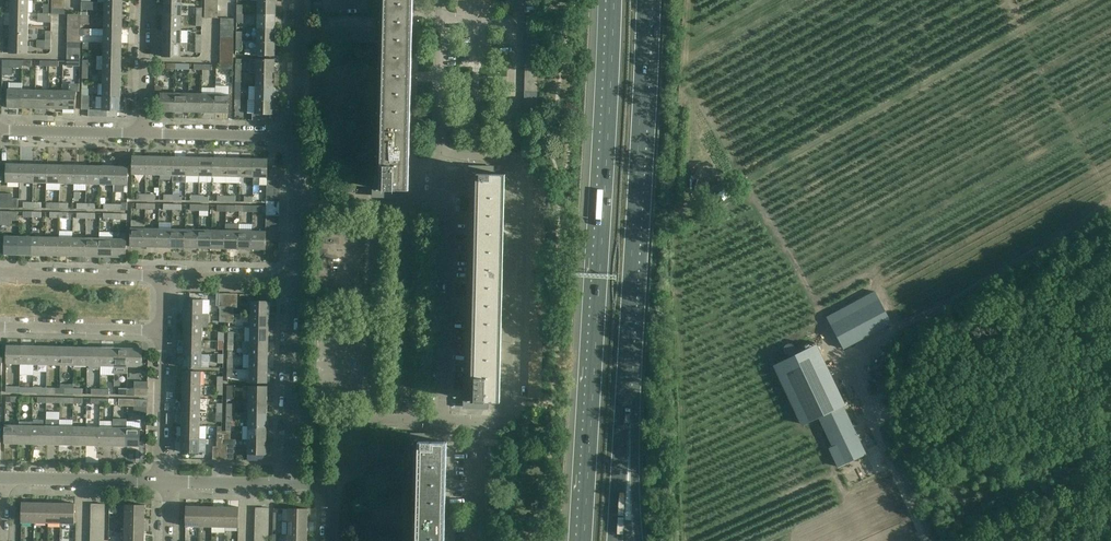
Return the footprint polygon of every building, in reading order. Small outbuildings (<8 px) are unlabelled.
[(10,13),(29,13),(29,0),(10,0),(10,13)] [(384,76),(411,76),(413,0),(385,0),(384,76)] [(276,1),(258,1),(257,15),(276,15),(276,1)] [(123,4),(104,3),(104,16),(123,17),(123,4)] [(182,3),(163,3),(163,16),(182,17),(182,3)] [(29,13),(10,13),(10,26),(28,26),(29,13)] [(38,23),(43,23),(52,23),(52,17),(49,17),(49,14),(44,14),(38,13),(38,23)] [(276,15),(257,15),(257,28),(276,28),(276,15)] [(89,16),(81,16),(81,21),(68,21),(68,28),(81,28),(81,25),(89,25),(89,16)] [(123,17),(104,16),(104,30),(122,30),(123,17)] [(182,17),(163,16),(163,30),(181,30),(182,17)] [(28,26),(10,26),(10,39),(28,40),(28,26)] [(276,28),(257,28),(257,41),(275,41),(276,28)] [(122,30),(104,30),(104,43),(122,44),(122,30)] [(181,30),(163,30),(163,43),(181,43),(181,30)] [(28,40),(10,39),(9,53),(28,54),(28,40)] [(275,41),(257,41),(256,55),(275,55),(275,41)] [(89,43),(81,43),(81,48),(81,52),(89,52),(89,43)] [(122,44),(104,43),(103,57),(122,57),(122,44)] [(181,43),(163,43),(162,57),(181,57),(181,43)] [(80,55),(68,54),(67,66),(80,66),(80,55)] [(122,57),(103,57),(103,70),(121,70),(122,57)] [(256,59),(256,73),(275,73),(275,60),(256,59)] [(23,60),(14,60),(3,60),(2,68),(23,68),(23,66),(23,60)] [(121,70),(103,70),(103,83),(121,84),(121,70)] [(275,73),(256,73),(256,86),(274,87),(275,73)] [(411,76),(384,76),(381,189),(380,189),(380,190),(383,190),(383,197),(396,197),(397,190),(409,190),(406,190),(407,175),(409,175),(411,76)] [(9,82),(9,89),(8,89),(8,108),(22,108),(22,90),(22,83),(9,82)] [(121,84),(103,83),(102,97),(121,97),(121,84)] [(274,87),(256,86),(255,100),(274,100),(274,87)] [(22,90),(22,108),(35,109),(36,90),(22,90)] [(49,90),(36,90),(35,109),(48,109),(49,90)] [(62,91),(49,90),(48,109),(62,109),(62,91)] [(76,91),(62,91),(62,109),(76,110),(76,91)] [(175,93),(155,93),(154,105),(161,105),(161,112),(175,112),(175,93)] [(188,94),(175,93),(175,112),(188,112),(188,94)] [(202,94),(188,94),(188,112),(201,113),(202,94)] [(215,94),(202,94),(201,113),(215,113),(215,94)] [(229,95),(215,94),(215,113),(229,113),(229,95)] [(83,96),(82,96),(81,110),(90,110),(90,96),(89,96),(83,96)] [(121,97),(102,97),(102,110),(107,110),(107,117),(117,117),(117,111),(121,111),(121,97)] [(274,100),(255,100),(255,113),(252,113),(252,120),(267,120),(267,114),(274,114),(274,100)] [(132,174),(143,175),(146,175),(147,156),(133,156),(132,174)] [(160,156),(147,156),(146,175),(160,175),(160,156)] [(173,157),(160,156),(160,175),(173,175),(173,157)] [(187,157),(173,157),(173,175),(186,176),(187,157)] [(200,157),(187,157),(186,176),(200,176),(200,157)] [(214,158),(200,157),(200,176),(213,176),(214,158)] [(227,158),(214,158),(213,176),(227,177),(227,158)] [(240,158),(227,158),(227,177),(240,177),(240,158)] [(254,159),(240,158),(240,177),(253,177),(254,159)] [(268,159),(254,159),(253,177),(253,185),(260,185),(260,177),(267,177),(267,173),(268,167),(268,159)] [(6,182),(21,183),(21,164),(7,164),(6,182)] [(34,164),(21,164),(21,183),(34,183),(34,164)] [(47,165),(34,164),(34,183),(47,183),(47,165)] [(61,165),(47,165),(47,183),(60,183),(61,165)] [(74,165),(61,165),(60,183),(74,184),(74,165)] [(88,166),(74,165),(74,184),(87,184),(88,166)] [(101,166),(88,166),(87,184),(101,184),(101,166)] [(114,166),(101,166),(101,184),(114,185),(114,166)] [(128,167),(114,166),(114,185),(128,185),(128,167)] [(493,167),(480,167),(480,174),(477,174),(475,287),(502,288),(505,189),(502,189),(502,175),(506,175),(506,174),(493,174),(493,167)] [(131,247),(145,247),(145,228),(131,228),(131,247)] [(158,229),(145,228),(145,247),(158,247),(158,229)] [(172,229),(158,229),(158,247),(171,248),(172,229)] [(185,229),(172,229),(171,248),(185,248),(185,229)] [(199,230),(185,229),(185,248),(198,248),(199,230)] [(212,230),(199,230),(198,248),(212,249),(212,230)] [(225,230),(212,230),(212,249),(225,249),(225,230)] [(239,230),(225,230),(225,249),(238,249),(239,230)] [(252,231),(239,230),(238,249),(252,249),(252,231)] [(266,231),(252,231),(252,249),(266,250),(266,242),(266,235),(266,231)] [(5,255),(19,255),(19,236),(5,236),(5,255)] [(32,237),(19,236),(19,255),(32,255),(32,237)] [(46,237),(32,237),(32,255),(46,256),(46,237)] [(60,237),(46,237),(46,256),(59,256),(60,237)] [(73,238),(60,237),(59,256),(73,256),(73,238)] [(86,238),(73,238),(73,256),(86,257),(86,238)] [(100,238),(86,238),(86,257),(100,257),(100,238)] [(113,239),(100,238),(100,257),(113,257),(113,239)] [(127,239),(113,239),(113,257),(126,257),(127,239)] [(502,288),(475,287),(472,400),(471,401),(474,401),(474,408),(487,409),(488,401),(500,401),(497,401),(498,386),(500,386),(502,288)] [(828,318),(844,348),(893,323),(877,293),(828,318)] [(185,299),(184,313),(203,314),(203,300),(185,299)] [(251,301),(251,315),(269,315),(269,301),(251,301)] [(203,314),(184,313),(184,327),(203,327),(209,327),(209,314),(203,314)] [(269,315),(251,315),(250,328),(269,329),(269,315)] [(203,327),(184,327),(184,340),(202,341),(203,327)] [(269,329),(250,328),(250,342),(268,342),(269,329)] [(202,341),(184,340),(183,353),(202,354),(202,341)] [(268,342),(250,342),(250,355),(268,355),(268,342)] [(7,364),(21,364),(21,346),(7,345),(7,364)] [(35,346),(21,346),(21,364),(34,364),(35,346)] [(48,346),(35,346),(34,364),(47,365),(48,346)] [(61,347),(48,346),(47,365),(61,365),(61,347)] [(815,346),(775,365),(804,424),(819,417),(833,447),(830,448),(839,466),(867,453),(843,406),(844,405),(815,346)] [(75,347),(61,347),(61,365),(74,365),(75,347)] [(88,347),(75,347),(74,365),(88,366),(88,347)] [(102,347),(88,347),(88,366),(101,366),(102,347)] [(115,348),(102,347),(101,366),(115,366),(115,348)] [(128,348),(115,348),(115,366),(128,367),(128,348)] [(142,348),(128,348),(128,367),(142,367),(142,348)] [(202,354),(183,353),(183,367),(202,368),(202,354)] [(268,355),(250,355),(249,368),(268,369),(268,355)] [(268,369),(249,368),(249,382),(268,383),(268,369)] [(183,371),(183,385),(201,385),(201,372),(183,371)] [(201,385),(183,385),(182,398),(201,399),(201,385)] [(244,389),(249,390),(249,400),(267,400),(268,386),(244,386),(244,389)] [(201,399),(182,398),(182,412),(200,412),(201,399)] [(267,400),(249,400),(248,413),(267,414),(267,400)] [(200,412),(182,412),(182,425),(200,426),(200,412)] [(233,413),(226,413),(226,426),(236,426),(237,426),(237,419),(232,419),(233,413)] [(267,414),(248,413),(248,427),(267,427),(267,414)] [(46,419),(46,426),(45,445),(59,445),(59,426),(59,420),(46,419)] [(19,421),(19,425),(19,444),(32,444),(32,426),(33,422),(19,421)] [(5,444),(19,444),(19,425),(5,425),(5,444)] [(200,426),(182,425),(181,438),(200,439),(200,426)] [(46,426),(32,426),(32,444),(45,445),(46,426)] [(73,427),(59,426),(59,445),(72,445),(73,427)] [(86,427),(73,427),(72,445),(86,445),(86,427)] [(100,427),(86,427),(86,445),(99,446),(100,427)] [(113,427),(100,427),(99,446),(113,446),(113,427)] [(126,428),(113,427),(113,446),(126,446),(126,428)] [(267,427),(248,427),(248,440),(267,440),(267,427)] [(140,428),(126,428),(126,446),(140,447),(140,428)] [(417,540),(444,540),(446,459),(444,459),(444,442),(447,442),(435,442),(435,434),(419,434),(419,441),(418,441),(418,442),(419,442),(417,540)] [(200,439),(181,438),(181,452),(199,453),(200,439)] [(267,440),(248,440),(248,454),(266,454),(267,440)] [(36,502),(22,502),(21,523),(35,523),(36,502)] [(48,503),(36,502),(35,523),(48,523),(48,503)] [(62,503),(48,503),(48,523),(62,524),(62,503)] [(75,503),(62,503),(62,524),(74,524),(75,503)] [(125,504),(125,505),(125,518),(145,518),(145,505),(125,504)] [(199,506),(186,506),(186,527),(199,527),(199,506)] [(213,507),(199,506),(199,527),(212,527),(213,507)] [(226,507),(213,507),(212,527),(225,527),(226,507)] [(239,507),(226,507),(225,527),(239,528),(239,507)] [(288,508),(287,522),(308,522),(308,509),(288,508)] [(145,518),(125,518),(124,531),(145,531),(145,518)] [(308,522),(287,522),(287,535),(308,535),(308,522)] [(124,531),(124,540),(145,540),(145,531),(124,531)]
